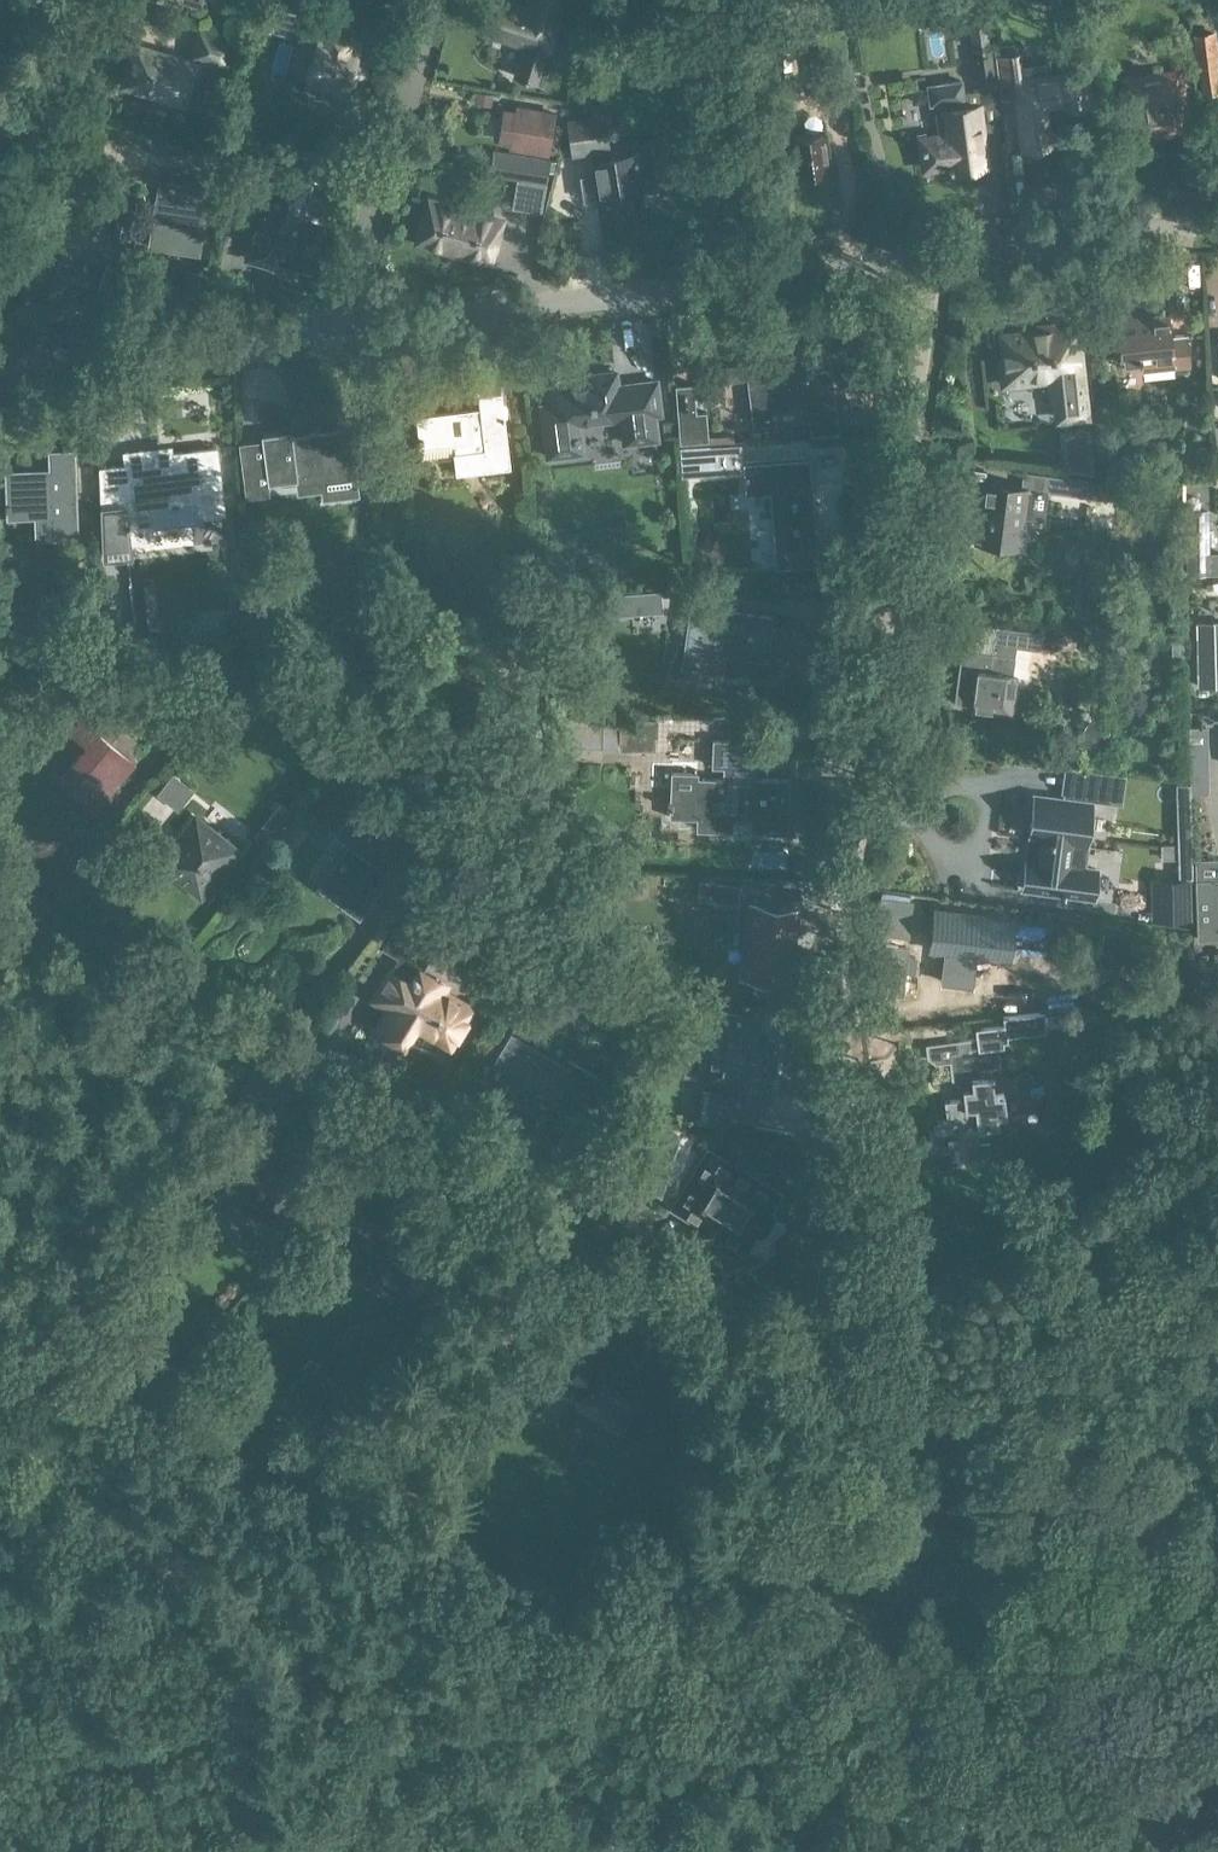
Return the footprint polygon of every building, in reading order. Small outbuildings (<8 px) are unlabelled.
[(266,5),(260,27),(277,31),(283,10),(285,2),(279,0),(267,0),(266,5)] [(548,47),(564,0),(524,0),(522,6),(504,0),(493,32),(525,43),(514,75),(544,85),(556,49),(548,47)] [(317,43),(306,83),(317,86),(315,95),(332,100),(335,91),(347,94),(362,39),(321,28),(312,25),(308,40),(317,43)] [(988,26),(970,27),(972,41),(990,39),(988,26)] [(1208,31),(1193,33),(1197,65),(1217,62),(1217,38),(1217,30),(1208,31)] [(232,63),(232,61),(238,42),(211,34),(204,54),(232,63)] [(125,83),(186,101),(197,64),(137,46),(125,83)] [(993,53),(976,56),(982,91),(999,89),(993,53)] [(1197,65),(1202,94),(1217,91),(1217,62),(1197,65)] [(794,68),(780,68),(781,123),(795,123),(794,68)] [(1181,69),(1124,77),(1131,138),(1184,131),(1181,107),(1186,107),(1181,69)] [(1066,75),(1023,80),(1017,81),(1019,96),(1025,145),(1050,142),(1045,102),(1068,99),(1069,105),(1088,102),(1084,70),(1065,72),(1066,75)] [(949,134),(922,137),(926,167),(947,164),(948,170),(960,168),(961,173),(968,172),(975,171),(980,170),(979,166),(989,165),(985,141),(981,104),(980,104),(979,104),(963,106),(962,99),(967,99),(966,91),(964,78),(942,81),(944,101),(945,101),(945,104),(946,109),(946,111),(936,112),(939,131),(948,130),(949,134)] [(554,113),(519,107),(519,111),(505,109),(499,141),(513,144),(513,146),(547,152),(554,113)] [(604,115),(567,120),(570,152),(608,147),(604,115)] [(792,135),(797,172),(832,167),(827,130),(792,135)] [(551,159),(494,149),(489,174),(518,179),(546,184),(549,171),(551,160),(551,159)] [(595,173),(581,175),(585,199),(598,197),(600,211),(645,204),(641,176),(655,173),(651,150),(593,159),(595,173)] [(249,257),(269,262),(270,257),(310,268),(315,251),(319,249),(323,235),(321,231),(322,226),(299,220),(308,186),(277,177),(268,211),(257,208),(245,250),(251,251),(249,257)] [(156,199),(149,246),(169,249),(179,250),(199,253),(206,206),(208,192),(184,188),(184,184),(182,183),(160,180),(157,199),(156,199)] [(429,199),(418,241),(490,261),(500,224),(492,222),(493,217),(429,199)] [(117,227),(114,236),(130,241),(133,231),(117,227)] [(1142,358),(1143,370),(1192,366),(1189,333),(1173,335),(1171,319),(1140,322),(1139,316),(1117,319),(1121,360),(1142,358)] [(1060,416),(1085,413),(1076,326),(1054,329),(1053,325),(1026,328),(1026,332),(1004,334),(1006,356),(1001,357),(1004,383),(1032,381),(1031,375),(1056,373),(1060,416)] [(829,353),(745,363),(747,379),(753,426),(777,423),(776,416),(777,415),(777,410),(800,407),(802,420),(809,419),(811,436),(839,434),(837,416),(836,403),(829,353)] [(745,363),(730,365),(732,381),(747,379),(745,363)] [(551,405),(542,406),(548,456),(579,452),(577,439),(580,439),(580,434),(577,435),(575,421),(619,415),(628,414),(629,425),(635,424),(635,425),(639,425),(639,424),(654,422),(655,433),(657,433),(654,414),(661,413),(657,381),(618,385),(616,371),(589,375),(590,382),(549,387),(551,405)] [(694,383),(676,384),(680,442),(709,440),(708,436),(708,429),(707,410),(696,411),(694,383)] [(480,408),(469,409),(417,415),(421,447),(454,443),(455,452),(454,452),(456,474),(511,468),(503,392),(479,395),(480,408)] [(262,435),(268,483),(298,479),(298,475),(356,468),(351,427),(292,434),(292,431),(262,435)] [(608,442),(608,427),(591,428),(592,443),(608,442)] [(1094,479),(1091,434),(1066,437),(1068,473),(1094,479)] [(711,474),(710,444),(680,446),(681,475),(711,474)] [(78,535),(74,448),(50,449),(50,469),(7,471),(9,517),(53,515),(53,536),(78,535)] [(130,492),(102,495),(105,557),(132,554),(130,543),(154,540),(152,526),(203,521),(202,517),(202,515),(225,513),(217,448),(173,453),(144,457),(143,450),(125,452),(126,463),(130,492)] [(806,458),(744,463),(744,472),(746,495),(771,493),(775,542),(776,567),(819,564),(817,539),(813,493),(808,493),(806,458)] [(1050,473),(1048,490),(1086,495),(1088,479),(1050,473)] [(1086,495),(1086,496),(1101,498),(1103,481),(1088,479),(1086,495)] [(976,541),(1021,547),(1029,487),(984,481),(976,541)] [(1187,523),(1187,574),(1217,574),(1217,552),(1210,552),(1210,522),(1187,523)] [(162,627),(157,580),(133,583),(138,630),(162,627)] [(662,611),(661,591),(632,593),(633,613),(662,611)] [(697,669),(722,672),(724,653),(767,658),(772,616),(713,608),(713,611),(691,608),(683,667),(691,669),(697,669)] [(1217,684),(1217,621),(1198,622),(1199,685),(1217,684)] [(993,652),(975,650),(974,655),(966,661),(960,660),(954,702),(972,705),(972,708),(1011,713),(1017,673),(1014,673),(1017,647),(1028,648),(1038,650),(1041,631),(996,625),(993,652)] [(62,776),(59,779),(95,810),(111,792),(108,789),(120,774),(139,790),(170,754),(153,739),(145,749),(135,761),(111,741),(120,729),(92,705),(70,732),(74,735),(87,746),(62,776)] [(620,748),(620,718),(603,718),(602,748),(620,748)] [(620,748),(620,749),(634,749),(634,736),(656,736),(658,736),(658,718),(620,718),(620,748)] [(1072,740),(1092,754),(1105,736),(1085,722),(1072,740)] [(759,761),(759,741),(713,739),(712,766),(724,766),(724,778),(698,777),(698,772),(672,771),(670,816),(697,817),(697,829),(733,831),(734,818),(751,819),(751,831),(788,833),(790,779),(752,777),(753,760),(759,761)] [(1093,802),(1035,794),(1031,827),(1030,836),(1033,837),(1030,860),(1027,860),(1026,865),(1023,888),(1081,895),(1094,897),(1098,869),(1085,867),(1093,802)] [(296,815),(289,809),(281,803),(256,834),(272,846),(296,815)] [(201,891),(234,850),(197,820),(164,861),(201,891)] [(474,834),(462,825),(449,842),(461,851),(474,834)] [(1194,919),(1193,878),(1152,879),(1153,920),(1194,919)] [(1196,881),(1198,939),(1217,938),(1217,880),(1196,881)] [(741,884),(723,882),(721,899),(738,902),(741,884)] [(754,903),(744,975),(787,981),(792,949),(794,949),(796,931),(794,930),(797,909),(754,903)] [(946,910),(941,949),(957,951),(956,960),(953,960),(950,982),(978,986),(982,955),(998,957),(1003,917),(946,910)] [(406,911),(396,928),(417,941),(427,924),(406,911)] [(392,970),(374,998),(394,1011),(382,1031),(403,1044),(415,1025),(450,1046),(474,1008),(447,992),(453,983),(423,964),(412,982),(392,970)] [(979,1047),(999,1045),(1003,1045),(1003,1040),(1007,1039),(1007,1035),(1046,1030),(1044,1011),(1003,1016),(1004,1025),(977,1028),(978,1038),(979,1047)] [(714,1037),(708,1077),(727,1079),(725,1091),(727,1091),(768,1097),(771,1080),(775,1080),(775,1075),(771,1074),(773,1063),(777,1064),(778,1058),(774,1057),(776,1039),(756,1036),(759,1017),(725,1012),(722,1038),(714,1037)] [(549,1102),(574,1117),(599,1076),(515,1025),(496,1055),(517,1068),(497,1101),(516,1112),(521,1104),(540,1116),(549,1102)] [(953,1081),(972,1079),(973,1087),(964,1088),(965,1098),(945,1100),(947,1119),(938,1120),(938,1125),(933,1126),(934,1131),(929,1132),(932,1152),(952,1150),(951,1142),(953,1142),(953,1139),(961,1138),(959,1129),(998,1124),(997,1114),(1007,1113),(1004,1093),(994,1094),(992,1076),(993,1076),(992,1066),(1001,1065),(999,1045),(979,1047),(978,1038),(958,1040),(959,1050),(949,1051),(950,1060),(941,1061),(932,1072),(933,1083),(953,1081)] [(706,1089),(702,1121),(723,1124),(727,1092),(725,1092),(715,1090),(706,1089)] [(647,1163),(625,1149),(614,1166),(661,1194),(680,1135),(658,1128),(647,1163)] [(673,1207),(745,1250),(781,1191),(726,1158),(714,1177),(734,1189),(724,1205),(687,1183),(673,1207)]
